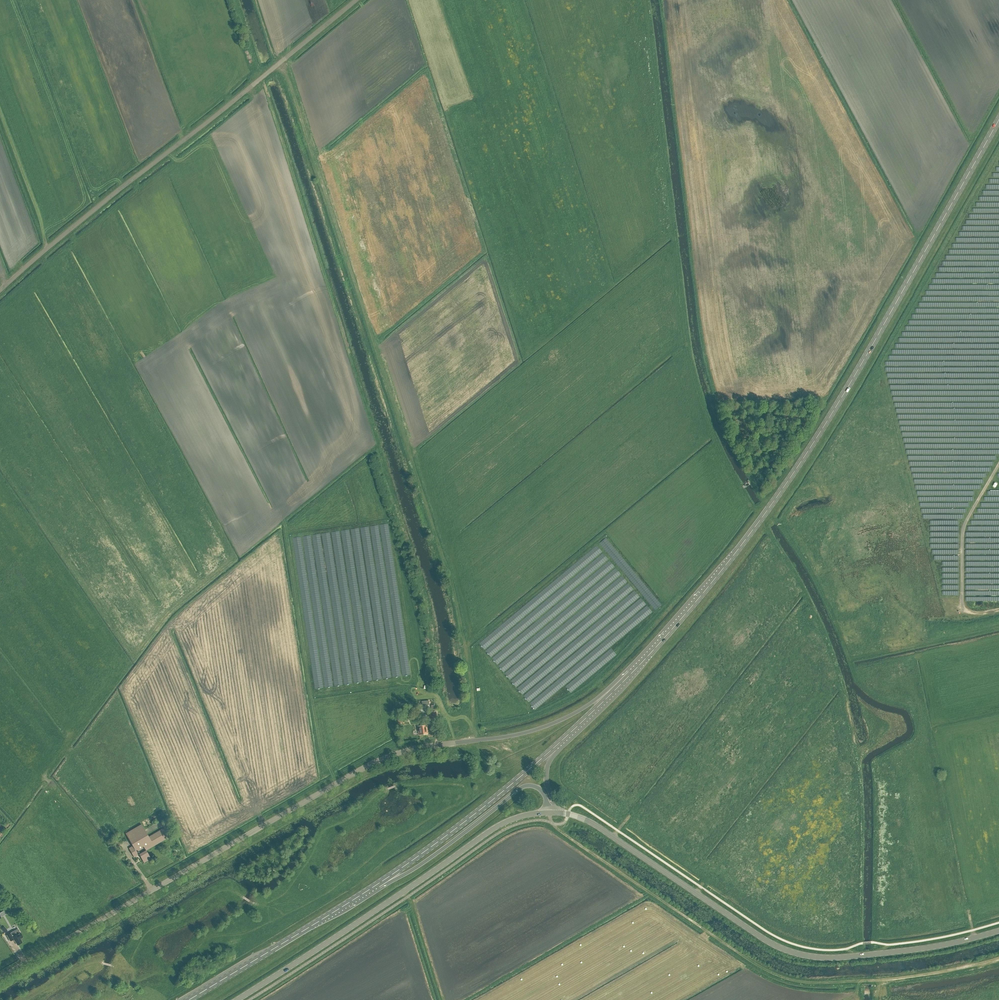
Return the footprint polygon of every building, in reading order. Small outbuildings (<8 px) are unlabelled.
[(418,727),(419,736),(428,735),(426,726),(418,727)] [(134,857),(139,854),(144,863),(151,859),(146,850),(169,837),(164,828),(153,834),(151,831),(146,833),(141,824),(125,833),(132,846),(129,848),(134,857)] [(0,919),(0,923),(2,921),(10,930),(14,926),(7,918),(9,916),(7,913),(0,919)] [(15,942),(17,946),(22,943),(20,940),(23,938),(20,933),(16,936),(14,932),(7,936),(10,942),(13,940),(15,943),(15,942)]
